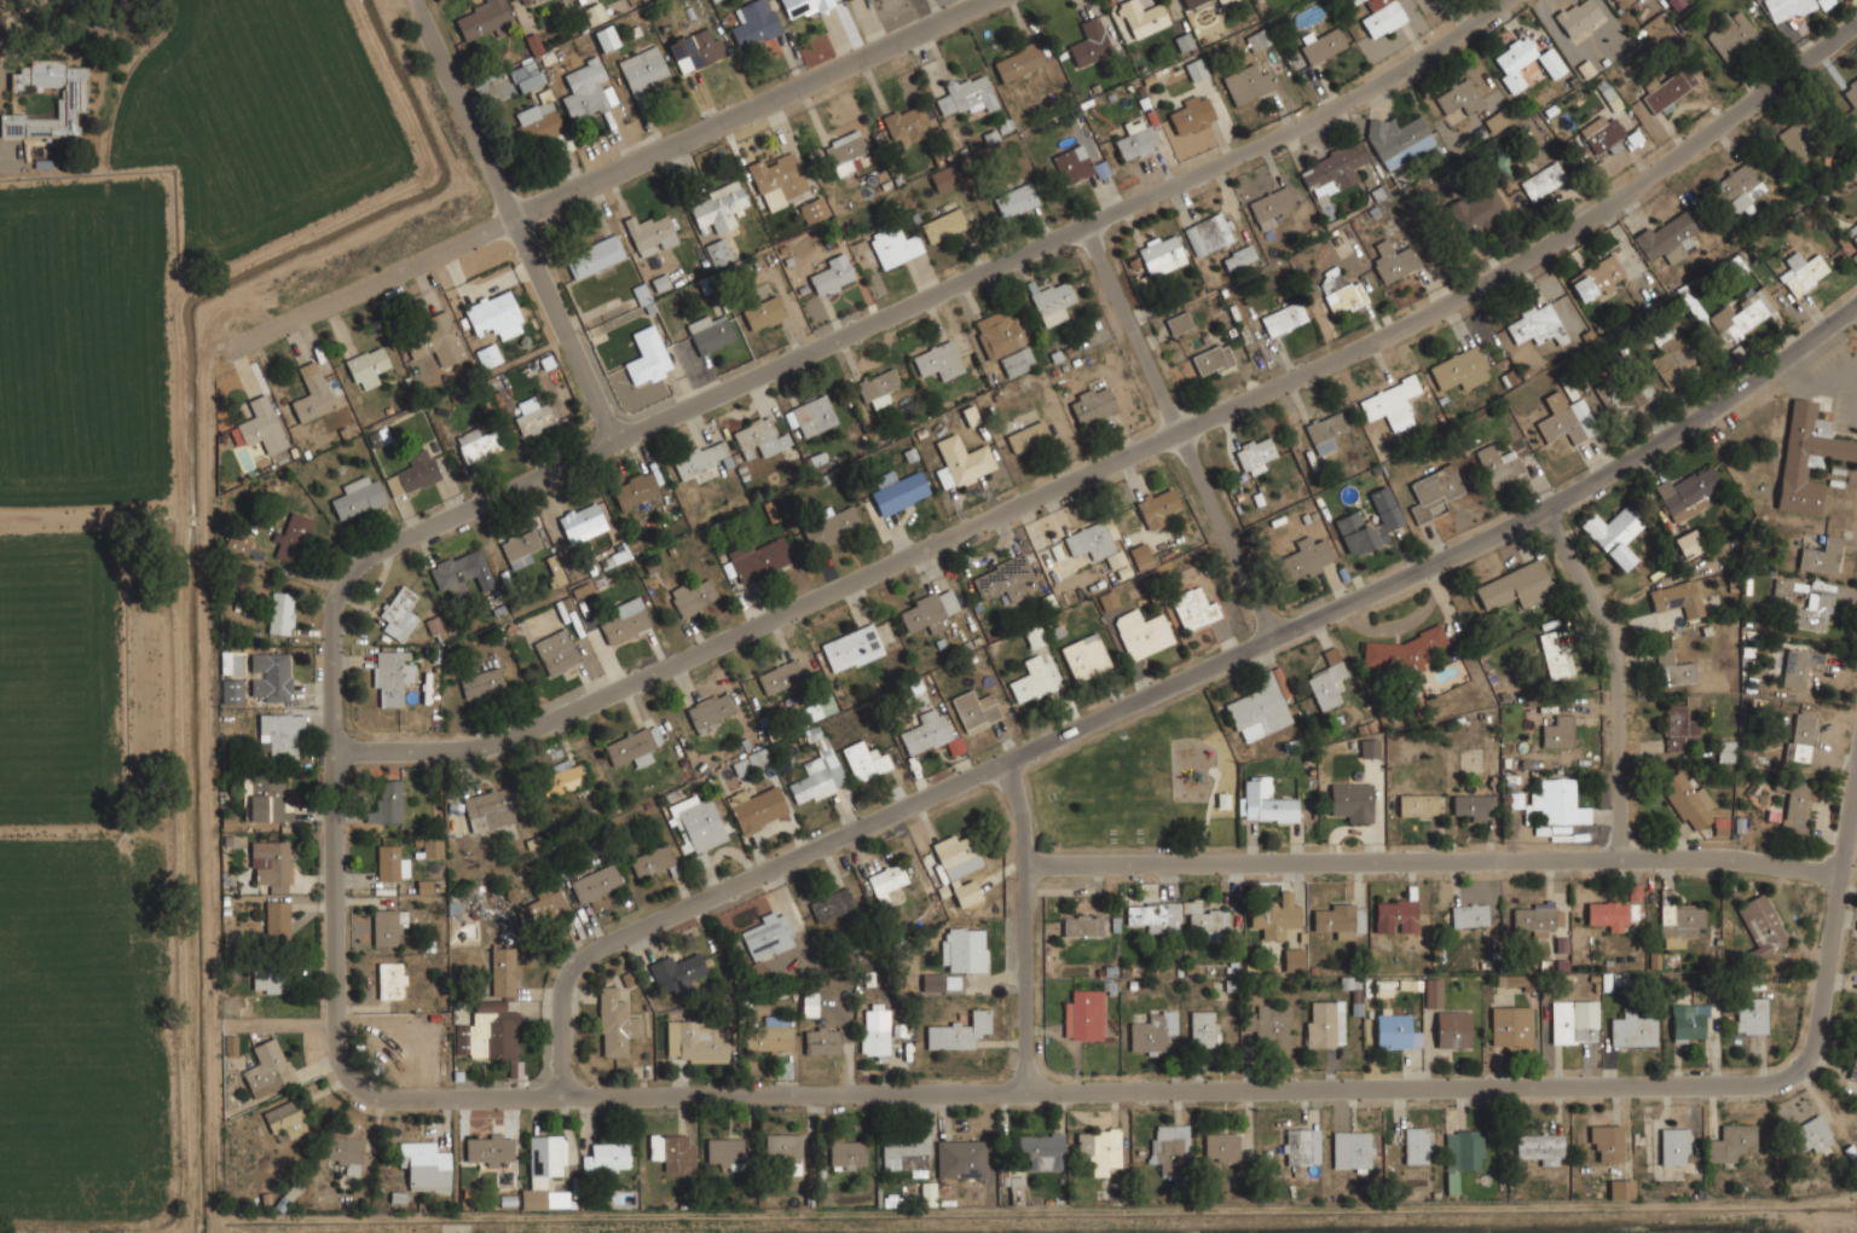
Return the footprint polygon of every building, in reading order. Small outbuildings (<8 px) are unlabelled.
[(513,23),(505,0),(483,0),(484,2),(452,12),(461,40),(513,23)] [(770,0),(754,0),(735,6),(740,21),(729,24),(736,47),(781,33),(770,0)] [(789,22),(834,4),(833,0),(780,0),(789,22)] [(1141,7),(1139,0),(1132,0),(1118,5),(1129,37),(1169,24),(1161,0),(1141,7)] [(1186,11),(1213,0),(1182,0),(1186,11)] [(1396,0),(1363,0),(1371,13),(1360,18),(1371,40),(1407,21),(1396,0)] [(1594,26),(1592,22),(1602,15),(1592,0),(1581,0),(1555,18),(1571,41),(1594,26)] [(1620,13),(1639,2),(1638,0),(1612,0),(1620,13)] [(1687,2),(1685,0),(1665,0),(1674,12),(1687,2)] [(1812,0),(1761,0),(1765,5),(1771,23),(1810,11),(1818,4),(1823,10),(1835,0),(1814,0),(1812,1),(1812,0)] [(590,24),(606,17),(598,1),(582,8),(590,24)] [(1759,39),(1739,8),(1703,33),(1723,62),(1759,39)] [(1076,68),(1112,50),(1095,15),(1078,23),(1084,33),(1064,44),(1076,68)] [(1650,31),(1664,22),(1659,15),(1645,25),(1650,31)] [(1348,44),(1336,22),(1297,45),(1311,66),(1348,44)] [(592,31),(603,52),(620,44),(609,23),(592,31)] [(725,58),(717,33),(708,36),(705,27),(667,40),(678,74),(725,58)] [(1270,44),(1263,29),(1245,37),(1252,53),(1270,44)] [(1494,52),(1504,65),(1496,71),(1510,94),(1528,83),(1518,69),(1538,57),(1551,79),(1566,70),(1550,46),(1538,54),(1525,34),(1494,52)] [(993,62),(1001,82),(1046,62),(1036,41),(993,62)] [(617,60),(631,94),(670,77),(655,44),(617,60)] [(617,103),(597,54),(573,64),(582,85),(559,93),(571,122),(617,103)] [(1184,62),(1191,80),(1208,74),(1201,56),(1184,62)] [(509,66),(519,92),(543,83),(533,57),(509,66)] [(76,137),(75,111),(86,111),(85,65),(65,65),(65,58),(28,58),(28,68),(8,68),(10,88),(57,88),(57,114),(0,115),(0,137),(76,137)] [(1221,76),(1233,105),(1277,86),(1268,68),(1257,73),(1253,62),(1221,76)] [(1653,114),(1699,83),(1684,62),(1638,93),(1653,114)] [(935,100),(942,118),(994,99),(983,70),(943,86),(948,95),(935,100)] [(1459,108),(1463,115),(1483,106),(1471,77),(1433,92),(1442,115),(1459,108)] [(1840,91),(1856,113),(1856,78),(1840,91)] [(1175,134),(1215,122),(1207,91),(1176,99),(1179,110),(1169,112),(1175,134)] [(514,111),(519,125),(505,129),(514,151),(565,132),(553,98),(514,111)] [(884,110),(887,139),(927,135),(925,105),(884,110)] [(1510,122),(1502,108),(1482,120),(1492,133),(1510,122)] [(1398,125),(1392,114),(1364,126),(1384,169),(1436,146),(1422,114),(1398,125)] [(1615,117),(1607,122),(1602,115),(1578,128),(1597,161),(1629,143),(1615,117)] [(1113,140),(1123,163),(1161,146),(1150,122),(1141,127),(1136,117),(1122,125),(1127,134),(1113,140)] [(1823,141),(1797,117),(1775,139),(1801,164),(1823,141)] [(835,176),(858,167),(854,155),(866,150),(857,128),(822,144),(835,176)] [(1296,164),(1307,192),(1320,187),(1324,195),(1359,180),(1353,166),(1370,160),(1361,138),(1296,164)] [(1094,173),(1083,143),(1051,155),(1063,185),(1094,173)] [(764,210),(810,193),(793,147),(747,164),(764,210)] [(850,160),(854,170),(870,164),(866,154),(850,160)] [(1768,191),(1746,160),(1708,186),(1731,218),(1768,191)] [(1518,179),(1527,198),(1567,181),(1558,162),(1518,179)] [(935,191),(961,184),(955,164),(930,172),(935,191)] [(715,233),(736,225),(731,210),(748,204),(737,179),(685,201),(698,228),(711,222),(715,233)] [(1001,219),(1039,203),(1030,180),(991,196),(1001,219)] [(1255,228),(1279,224),(1277,213),(1292,210),(1289,189),(1249,196),(1255,228)] [(806,225),(828,214),(820,195),(797,204),(806,225)] [(1505,215),(1494,195),(1459,212),(1469,232),(1505,215)] [(919,225),(928,244),(967,225),(958,206),(919,225)] [(1647,264),(1660,255),(1666,266),(1705,242),(1684,208),(1632,239),(1647,264)] [(1182,226),(1194,256),(1237,239),(1225,209),(1182,226)] [(677,243),(667,214),(637,222),(635,214),(624,218),(636,256),(677,243)] [(1856,248),(1856,221),(1845,228),(1856,248)] [(924,251),(912,222),(869,241),(881,270),(924,251)] [(562,254),(572,278),(624,259),(614,235),(562,254)] [(1138,247),(1147,276),(1185,264),(1175,235),(1138,247)] [(733,260),(724,238),(704,246),(713,268),(733,260)] [(1390,249),(1390,238),(1377,239),(1378,257),(1375,257),(1377,277),(1415,273),(1412,247),(1390,249)] [(1227,271),(1257,256),(1250,243),(1221,256),(1227,271)] [(1815,251),(1806,260),(1795,248),(1783,260),(1789,267),(1778,278),(1795,297),(1829,268),(1815,251)] [(823,260),(827,268),(808,276),(817,297),(856,280),(844,251),(823,260)] [(1581,305),(1627,279),(1612,251),(1567,277),(1581,305)] [(1367,300),(1356,277),(1343,284),(1337,272),(1317,282),(1334,317),(1367,300)] [(1042,328),(1068,317),(1063,306),(1075,300),(1066,278),(1036,290),(1032,279),(1025,283),(1042,328)] [(1697,322),(1722,353),(1781,308),(1763,284),(1731,308),(1726,302),(1706,319),(1703,317),(1697,322)] [(509,288),(462,305),(474,335),(494,328),(499,338),(525,330),(509,288)] [(787,316),(776,291),(740,309),(751,332),(787,316)] [(1569,338),(1546,297),(1503,322),(1517,349),(1551,331),(1558,345),(1569,338)] [(1268,336),(1308,319),(1300,299),(1259,316),(1268,336)] [(1035,365),(1016,316),(1007,319),(1002,308),(971,320),(987,360),(997,357),(1006,377),(1035,365)] [(1193,328),(1186,309),(1164,318),(1172,336),(1193,328)] [(411,359),(434,351),(440,366),(465,357),(449,311),(400,329),(411,359)] [(710,313),(684,323),(698,354),(734,340),(723,313),(712,317),(710,313)] [(640,355),(623,363),(634,387),(673,370),(653,323),(630,332),(640,355)] [(1672,324),(1650,336),(1658,351),(1648,355),(1665,387),(1688,374),(1683,364),(1691,359),(1672,324)] [(920,376),(933,370),(938,381),(964,370),(949,337),(910,355),(920,376)] [(1199,377),(1234,363),(1225,340),(1190,354),(1199,377)] [(474,348),(480,367),(501,361),(494,342),(474,348)] [(357,390),(381,381),(376,371),(389,365),(381,343),(343,359),(357,390)] [(1428,365),(1437,389),(1452,382),(1456,390),(1491,375),(1477,343),(1428,365)] [(316,359),(294,367),(303,393),(288,399),(297,422),(334,407),(316,359)] [(899,384),(891,364),(854,380),(867,411),(892,400),(887,389),(899,384)] [(1610,418),(1655,395),(1642,369),(1597,390),(1610,418)] [(1367,423),(1384,415),(1390,427),(1415,416),(1406,400),(1422,392),(1412,372),(1356,400),(1367,423)] [(1117,410),(1105,381),(1066,399),(1078,427),(1117,410)] [(1598,430),(1580,394),(1566,403),(1560,388),(1543,396),(1550,412),(1543,416),(1554,440),(1567,434),(1572,444),(1598,430)] [(800,439),(837,421),(823,392),(786,411),(800,439)] [(267,393),(248,400),(253,412),(233,419),(243,447),(259,442),(264,455),(287,446),(267,393)] [(1818,514),(1822,482),(1806,480),(1807,465),(1823,468),(1824,457),(1856,461),(1856,440),(1829,436),(1832,418),(1815,416),(1817,400),(1789,396),(1776,509),(1818,514)] [(514,417),(522,436),(555,421),(546,403),(514,417)] [(1347,429),(1338,409),(1303,424),(1317,456),(1338,446),(1334,435),(1347,429)] [(731,428),(742,462),(791,445),(787,432),(775,435),(768,415),(731,428)] [(1048,439),(1040,419),(1005,434),(1012,453),(1048,439)] [(479,434),(476,428),(455,436),(464,462),(503,447),(496,428),(479,434)] [(965,453),(956,432),(935,440),(944,467),(936,470),(943,491),(996,470),(987,445),(965,453)] [(1266,459),(1277,455),(1267,433),(1232,448),(1244,476),(1268,465),(1266,459)] [(722,436),(670,457),(679,480),(730,459),(722,436)] [(1488,485),(1525,471),(1515,446),(1499,452),(1496,441),(1475,448),(1488,485)] [(440,479),(429,445),(403,455),(407,468),(392,473),(393,479),(388,481),(392,494),(398,492),(399,493),(440,479)] [(1672,523),(1713,500),(1707,490),(1719,482),(1707,462),(1654,491),(1672,523)] [(1408,481),(1419,506),(1462,490),(1451,464),(1408,481)] [(608,487),(620,511),(659,492),(648,468),(608,487)] [(879,517),(931,496),(920,470),(893,481),(891,474),(875,480),(880,488),(869,493),(879,517)] [(386,502),(374,471),(337,486),(341,497),(329,502),(337,521),(386,502)] [(1168,511),(1180,505),(1168,484),(1134,503),(1150,531),(1172,519),(1168,511)] [(604,523),(595,499),(556,515),(567,539),(604,523)] [(1621,572),(1639,555),(1627,543),(1647,525),(1625,502),(1604,521),(1593,510),(1578,525),(1621,572)] [(829,506),(814,511),(818,522),(802,528),(810,549),(862,529),(852,505),(832,513),(829,506)] [(1349,557),(1389,540),(1384,529),(1401,522),(1394,505),(1376,513),(1378,519),(1364,525),(1358,509),(1334,519),(1349,557)] [(274,554),(299,561),(311,517),(288,510),(274,554)] [(1063,534),(1071,557),(1086,551),(1089,561),(1107,555),(1116,579),(1130,574),(1113,527),(1107,529),(1104,519),(1063,534)] [(540,544),(533,527),(498,542),(511,569),(534,560),(530,550),(540,544)] [(1682,557),(1703,549),(1695,527),(1672,537),(1682,557)] [(1841,536),(1826,533),(1824,546),(1801,543),(1798,568),(1836,573),(1841,536)] [(1313,543),(1309,534),(1295,540),(1298,550),(1275,560),(1285,584),(1336,563),(1325,538),(1313,543)] [(727,551),(739,583),(793,561),(783,536),(751,549),(748,543),(727,551)] [(1127,549),(1138,572),(1155,563),(1145,540),(1127,549)] [(469,589),(468,584),(490,575),(479,546),(428,565),(438,591),(450,586),(453,595),(469,589)] [(1032,578),(1022,552),(970,575),(980,602),(1005,592),(1010,604),(1029,596),(1023,583),(1032,578)] [(1471,586),(1482,612),(1515,598),(1518,608),(1554,594),(1539,557),(1471,586)] [(718,597),(705,574),(669,595),(682,618),(718,597)] [(1682,620),(1702,614),(1694,578),(1647,590),(1653,614),(1678,608),(1682,620)] [(1790,596),(1791,581),(1774,580),(1773,595),(1790,596)] [(387,620),(381,629),(400,642),(421,615),(410,607),(418,596),(401,583),(378,613),(387,620)] [(1219,616),(1204,583),(1169,597),(1184,631),(1219,616)] [(906,632),(922,626),(926,635),(947,627),(941,614),(958,608),(949,586),(896,607),(906,632)] [(1103,612),(1121,604),(1113,587),(1095,596),(1103,612)] [(270,633),(293,633),(293,592),(270,592),(270,633)] [(1833,596),(1809,592),(1806,606),(1795,603),(1791,626),(1826,632),(1833,596)] [(618,615),(598,624),(608,646),(652,626),(638,595),(613,606),(618,615)] [(1174,642),(1161,609),(1141,618),(1136,607),(1111,618),(1129,660),(1174,642)] [(446,636),(436,614),(423,619),(434,642),(446,636)] [(820,643),(832,673),(883,654),(872,623),(820,643)] [(1047,641),(1037,624),(1022,631),(1031,649),(1047,641)] [(546,676),(580,661),(566,626),(532,641),(546,676)] [(1549,678),(1569,672),(1557,629),(1537,633),(1549,678)] [(1111,665),(1095,631),(1059,647),(1074,681),(1111,665)] [(1363,636),(1361,668),(1428,668),(1428,647),(1442,648),(1444,637),(1363,636)] [(1319,711),(1346,700),(1338,681),(1348,677),(1335,646),(1323,650),(1327,664),(1304,675),(1319,711)] [(1824,654),(1787,647),(1780,684),(1804,689),(1809,664),(1822,666),(1824,654)] [(1696,683),(1696,659),(1670,659),(1670,648),(1659,648),(1659,683),(1696,683)] [(404,682),(416,682),(416,662),(405,662),(405,649),(372,649),(372,695),(378,695),(378,706),(404,706),(404,682)] [(220,674),(243,674),(243,652),(221,652),(220,674)] [(249,652),(249,701),(289,701),(289,652),(249,652)] [(1018,705),(1057,684),(1039,652),(1023,660),(1028,671),(1006,683),(1018,705)] [(763,694),(802,681),(794,659),(756,672),(763,694)] [(463,697),(502,689),(497,667),(458,676),(463,697)] [(1292,723),(1271,668),(1254,676),(1259,689),(1225,702),(1240,742),(1292,723)] [(242,678),(220,678),(220,704),(242,704),(242,678)] [(1001,717),(991,693),(979,697),(974,688),(950,697),(965,733),(1001,717)] [(684,702),(693,731),(734,719),(727,690),(684,702)] [(810,718),(835,711),(831,695),(805,701),(810,718)] [(1666,705),(1666,752),(1687,752),(1687,740),(1697,740),(1699,723),(1687,723),(1687,705),(1666,705)] [(895,727),(909,757),(949,737),(951,742),(955,740),(938,706),(895,727)] [(1816,714),(1791,711),(1783,758),(1809,763),(1816,714)] [(297,713),(258,713),(258,740),(270,740),(270,763),(297,763),(297,713)] [(1572,746),(1572,713),(1552,713),(1552,724),(1541,724),(1541,746),(1572,746)] [(648,748),(660,743),(653,724),(602,742),(611,765),(632,758),(635,766),(653,760),(648,748)] [(796,805),(845,786),(821,724),(806,730),(810,740),(815,739),(821,754),(802,762),(808,775),(787,783),(796,805)] [(1378,757),(1378,737),(1360,737),(1360,757),(1378,757)] [(890,766),(881,745),(868,751),(863,739),(841,747),(855,781),(890,766)] [(1735,762),(1735,739),(1718,739),(1718,762),(1735,762)] [(538,778),(548,799),(589,780),(575,752),(550,763),(554,771),(538,778)] [(1705,810),(1710,806),(1683,766),(1656,785),(1690,833),(1711,818),(1705,810)] [(1298,821),(1298,798),(1272,798),(1272,775),(1245,775),(1245,795),(1238,795),(1238,821),(1298,821)] [(243,776),(243,822),(287,822),(287,776),(243,776)] [(1529,811),(1541,811),(1541,824),(1587,824),(1587,812),(1575,812),(1575,777),(1540,777),(1540,791),(1529,791),(1529,811)] [(400,778),(377,778),(377,810),(365,810),(365,822),(400,822),(400,778)] [(1330,810),(1341,810),(1341,822),(1373,822),(1373,781),(1330,781),(1330,810)] [(1781,835),(1805,838),(1811,783),(1787,781),(1781,835)] [(728,803),(740,834),(788,815),(775,783),(728,803)] [(515,822),(508,786),(462,797),(469,832),(515,822)] [(728,840),(710,797),(699,801),(695,793),(670,804),(696,868),(708,863),(704,850),(728,840)] [(1437,793),(1398,793),(1398,815),(1437,815),(1437,793)] [(1491,820),(1491,793),(1452,793),(1452,820),(1491,820)] [(931,844),(947,881),(982,866),(966,828),(931,844)] [(442,839),(422,839),(422,857),(442,857),(442,839)] [(290,840),(249,840),(249,880),(264,880),(264,892),(290,892),(290,840)] [(676,863),(667,841),(627,858),(636,879),(676,863)] [(399,843),(376,843),(376,881),(399,881),(399,843)] [(579,904),(623,884),(612,862),(568,882),(579,904)] [(875,899),(909,887),(899,862),(866,874),(875,899)] [(980,898),(973,879),(950,887),(959,907),(980,898)] [(855,905),(845,885),(806,903),(816,924),(855,905)] [(560,888),(514,903),(522,928),(568,914),(560,888)] [(1735,905),(1755,947),(1747,950),(1753,961),(1789,943),(1763,891),(1735,905)] [(1261,903),(1261,914),(1250,914),(1250,927),(1262,927),(1262,939),(1288,939),(1288,927),(1300,927),(1298,892),(1275,892),(1277,903),(1261,903)] [(1660,947),(1688,947),(1688,934),(1703,934),(1703,903),(1670,903),(1670,892),(1660,892),(1660,947)] [(1417,931),(1416,898),(1375,898),(1375,921),(1396,921),(1398,932),(1417,931)] [(289,899),(265,899),(265,937),(289,937),(289,899)] [(1230,910),(1201,910),(1201,899),(1184,899),(1184,931),(1210,931),(1210,934),(1230,934),(1230,910)] [(1586,901),(1586,925),(1598,925),(1598,931),(1627,931),(1629,901),(1586,901)] [(1146,932),(1180,932),(1180,902),(1126,902),(1126,924),(1146,924),(1146,932)] [(1312,902),(1312,933),(1364,933),(1364,903),(1312,902)] [(1560,928),(1558,902),(1511,903),(1511,930),(1533,930),(1533,940),(1546,939),(1545,928),(1560,928)] [(1487,926),(1487,903),(1450,903),(1450,926),(1487,926)] [(757,979),(766,976),(760,959),(796,944),(781,907),(759,915),(762,922),(737,932),(757,979)] [(399,908),(372,908),(372,945),(399,945),(399,908)] [(1101,914),(1061,914),(1061,937),(1101,937),(1101,914)] [(984,971),(984,926),(941,926),(941,971),(984,971)] [(491,996),(517,996),(517,944),(491,944),(491,996)] [(1304,948),(1282,948),(1282,960),(1269,960),(1269,974),(1304,974),(1304,948)] [(647,963),(658,991),(670,986),(673,996),(696,986),(693,976),(706,971),(699,954),(673,963),(671,954),(647,963)] [(405,961),(376,961),(376,998),(405,998),(405,961)] [(251,992),(285,992),(285,971),(251,971),(251,992)] [(921,991),(943,991),(943,973),(921,973),(921,991)] [(960,976),(945,975),(944,992),(959,993),(960,976)] [(1442,1008),(1441,978),(1424,979),(1425,1008),(1442,1008)] [(626,985),(598,985),(598,1057),(627,1057),(627,1042),(641,1042),(641,1012),(626,1012),(626,985)] [(1072,1000),(1063,1000),(1063,1040),(1103,1040),(1103,989),(1072,989),(1072,1000)] [(802,1015),(817,1015),(817,991),(802,991),(802,1015)] [(1766,996),(1735,996),(1735,1034),(1766,1034),(1766,996)] [(1306,1047),(1343,1047),(1343,998),(1306,998),(1306,1047)] [(1551,1043),(1597,1043),(1597,998),(1551,998),(1551,1043)] [(889,1059),(887,1002),(860,1003),(861,1060),(889,1059)] [(1291,1002),(1254,1002),(1254,1012),(1242,1012),(1242,1030),(1254,1030),(1255,1046),(1291,1046),(1291,1002)] [(1706,1003),(1672,1003),(1672,1040),(1706,1040),(1706,1003)] [(1532,1005),(1489,1005),(1489,1047),(1532,1047),(1532,1005)] [(1609,1019),(1609,1047),(1656,1047),(1656,1018),(1643,1018),(1643,1007),(1621,1007),(1621,1019),(1609,1019)] [(988,1035),(988,1008),(970,1008),(970,1023),(925,1023),(925,1048),(974,1049),(974,1035),(988,1035)] [(1165,1050),(1165,1037),(1176,1037),(1176,1009),(1149,1009),(1149,1023),(1129,1023),(1129,1052),(1165,1050)] [(470,1023),(453,1023),(453,1058),(519,1058),(517,1011),(470,1011),(470,1023)] [(1190,1047),(1217,1047),(1217,1011),(1190,1011),(1190,1047)] [(1435,1047),(1470,1047),(1470,1011),(1435,1011),(1435,1047)] [(1375,1047),(1419,1047),(1419,1025),(1408,1025),(1408,1013),(1375,1013),(1375,1047)] [(745,1050),(792,1052),(792,1015),(762,1015),(762,1026),(745,1026),(745,1050)] [(728,1032),(695,1032),(695,1019),(666,1019),(666,1060),(728,1060),(728,1032)] [(426,1050),(426,1021),(380,1021),(380,1050),(426,1050)] [(840,1026),(804,1026),(804,1053),(840,1053),(840,1026)] [(236,1056),(237,1035),(225,1035),(224,1056),(236,1056)] [(250,1046),(256,1060),(239,1066),(251,1098),(295,1082),(277,1035),(250,1046)] [(1853,1055),(1847,1078),(1856,1081),(1856,1056),(1853,1055)] [(262,1110),(272,1142),(307,1131),(297,1099),(262,1110)] [(1789,1127),(1800,1154),(1832,1142),(1822,1115),(1789,1127)] [(1755,1123),(1719,1122),(1719,1136),(1705,1136),(1705,1162),(1741,1162),(1741,1148),(1755,1148),(1755,1123)] [(1161,1174),(1181,1174),(1181,1160),(1191,1160),(1191,1124),(1150,1124),(1150,1163),(1161,1163),(1161,1174)] [(1589,1124),(1589,1150),(1599,1150),(1599,1160),(1621,1160),(1621,1124),(1589,1124)] [(1404,1163),(1429,1163),(1429,1125),(1392,1125),(1393,1140),(1404,1140),(1404,1163)] [(1282,1127),(1282,1164),(1319,1164),(1319,1127),(1282,1127)] [(1687,1127),(1660,1127),(1660,1164),(1687,1164),(1687,1127)] [(1120,1128),(1075,1128),(1075,1153),(1088,1153),(1088,1175),(1109,1175),(1109,1165),(1120,1165),(1120,1128)] [(1375,1130),(1331,1130),(1331,1171),(1375,1171),(1375,1130)] [(1483,1130),(1445,1130),(1445,1193),(1457,1193),(1457,1169),(1483,1169),(1483,1130)] [(464,1165),(511,1167),(513,1133),(464,1131),(464,1165)] [(1204,1131),(1204,1162),(1238,1162),(1238,1131),(1204,1131)] [(324,1159),(346,1163),(345,1174),(358,1176),(363,1138),(326,1133),(324,1159)] [(789,1173),(800,1173),(800,1133),(765,1133),(765,1163),(789,1163),(789,1173)] [(928,1133),(881,1133),(881,1169),(909,1169),(909,1175),(928,1175),(928,1133)] [(1017,1133),(1017,1157),(1028,1157),(1028,1169),(1064,1169),(1064,1133),(1017,1133)] [(1562,1164),(1562,1133),(1515,1133),(1515,1156),(1538,1156),(1538,1164),(1562,1164)] [(528,1135),(528,1187),(520,1187),(520,1209),(546,1209),(545,1174),(562,1174),(562,1134),(528,1135)] [(695,1171),(695,1134),(647,1134),(647,1158),(660,1158),(660,1171),(695,1171)] [(705,1135),(705,1169),(742,1169),(742,1135),(705,1135)] [(864,1168),(864,1139),(828,1139),(828,1168),(864,1168)] [(984,1177),(984,1139),(936,1139),(936,1177),(984,1177)] [(435,1140),(398,1140),(398,1167),(410,1167),(410,1191),(450,1191),(450,1152),(435,1152),(435,1140)] [(626,1141),(592,1141),(592,1154),(582,1154),(582,1174),(626,1174),(626,1141)] [(1023,1204),(1023,1175),(1008,1175),(1008,1204),(1023,1204)] [(1608,1199),(1632,1199),(1632,1177),(1608,1177),(1608,1199)] [(935,1181),(920,1181),(920,1196),(898,1196),(898,1205),(935,1205),(935,1181)]
